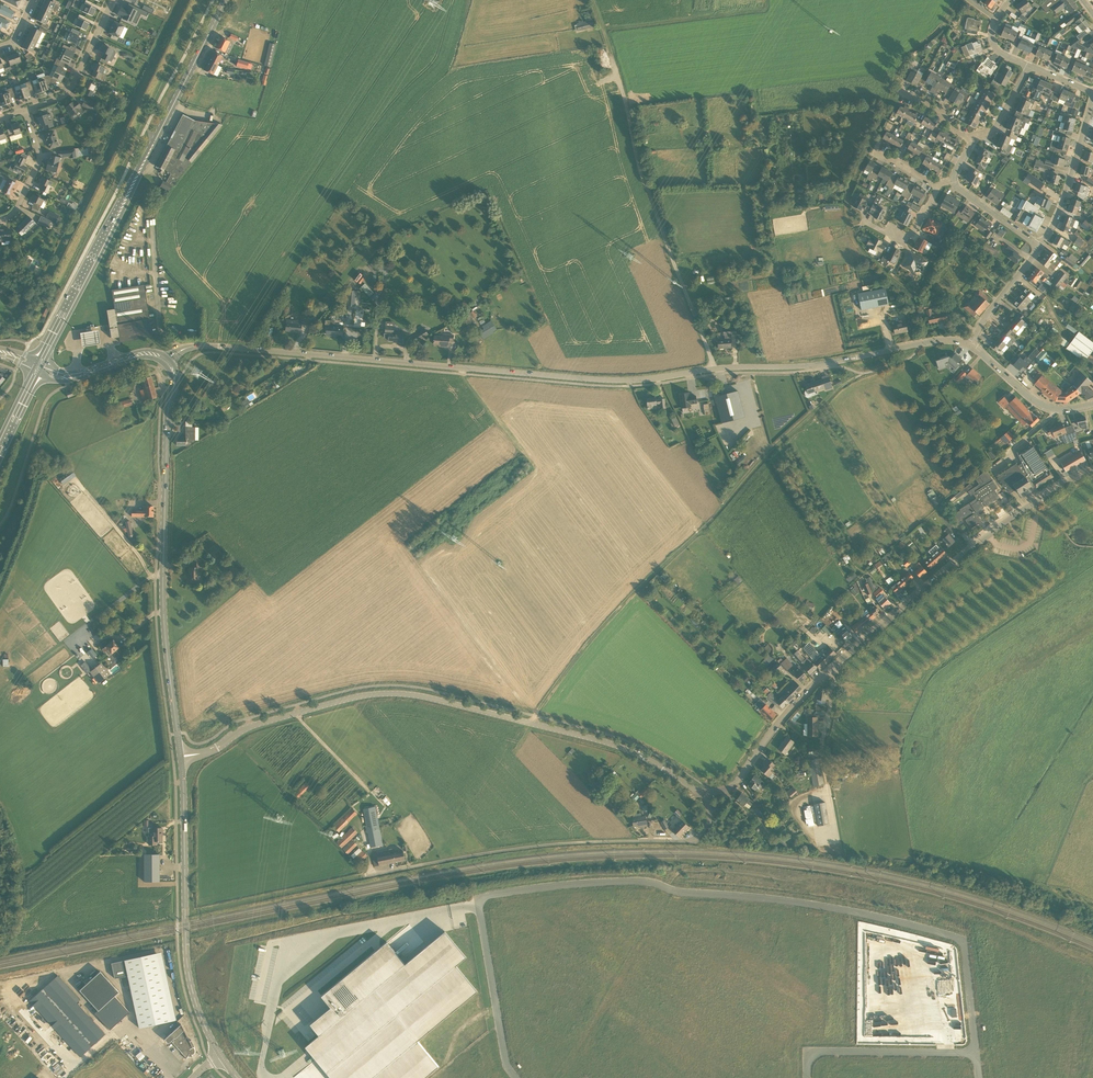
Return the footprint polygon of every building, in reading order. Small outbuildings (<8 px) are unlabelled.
[(48,0),(45,0),(43,4),(53,9),(55,4),(59,6),(60,2),(55,0),(53,0),(52,2),(48,0)] [(83,12),(93,17),(96,10),(91,8),(93,3),(87,0),(85,5),(86,6),(83,12)] [(990,0),(982,0),(981,1),(991,9),(995,3),(990,0)] [(1030,6),(1026,0),(1024,0),(1017,5),(1022,13),(1030,6)] [(1041,5),(1042,7),(1046,12),(1052,8),(1056,14),(1057,14),(1065,7),(1070,14),(1078,7),(1072,0),(1046,0),(1041,5)] [(139,1),(137,6),(145,10),(147,5),(139,1)] [(15,11),(0,4),(0,5),(0,13),(12,19),(15,11)] [(51,14),(53,9),(43,4),(41,9),(51,14)] [(121,7),(117,15),(123,18),(123,19),(131,23),(137,11),(129,7),(127,10),(121,7)] [(48,19),(51,14),(41,9),(38,15),(48,19)] [(139,13),(147,17),(149,13),(141,9),(139,13)] [(79,19),(76,26),(86,31),(89,24),(84,21),(85,17),(79,14),(77,19),(79,19)] [(47,29),(49,26),(46,24),(48,19),(38,15),(36,20),(42,23),(41,26),(47,29)] [(1067,26),(1075,20),(1072,16),(1065,22),(1067,26)] [(10,22),(0,17),(0,30),(2,27),(7,29),(10,22)] [(1089,26),(1082,17),(1072,25),(1074,27),(1078,24),(1083,31),(1089,26)] [(979,32),(981,21),(972,20),(972,19),(967,18),(965,29),(967,29),(967,33),(977,35),(977,31),(979,32)] [(578,31),(585,29),(594,27),(593,21),(590,21),(590,20),(585,22),(585,21),(576,23),(578,28),(578,31)] [(39,30),(32,27),(30,33),(39,37),(42,32),(45,34),(47,30),(40,27),(39,30)] [(112,27),(107,38),(110,40),(108,43),(117,48),(119,44),(116,43),(121,32),(112,27)] [(1008,39),(1011,30),(1004,27),(1001,36),(1008,39)] [(80,32),(73,29),(67,40),(68,40),(67,41),(72,43),(72,42),(79,46),(82,39),(78,37),(80,32)] [(1017,32),(1011,30),(1008,39),(1014,41),(1017,32)] [(1075,43),(1081,39),(1085,35),(1082,31),(1078,35),(1076,36),(1078,38),(1072,42),(1075,43)] [(37,42),(39,37),(30,33),(27,38),(37,42)] [(1037,43),(1041,34),(1038,33),(1035,40),(1029,37),(1027,41),(1023,50),(1030,53),(1034,44),(1033,44),(1034,42),(1037,43)] [(1064,39),(1059,33),(1053,38),(1062,41),(1064,39)] [(230,42),(221,37),(216,48),(228,54),(233,44),(230,42)] [(35,47),(37,42),(27,38),(25,43),(35,47)] [(1027,41),(1022,39),(1021,39),(1017,48),(1023,50),(1027,41)] [(983,50),(979,41),(971,44),(970,43),(965,45),(970,56),(972,55),(973,58),(983,54),(981,51),(983,50)] [(1081,50),(1088,45),(1086,42),(1077,49),(1081,50)] [(32,53),(35,47),(25,43),(22,48),(32,53)] [(274,44),(267,43),(264,65),(271,66),(274,44)] [(1063,57),(1064,57),(1064,55),(1066,50),(1068,45),(1067,45),(1066,44),(1061,56),(1057,54),(1053,63),(1060,66),(1063,57)] [(66,50),(63,55),(72,59),(75,54),(69,51),(70,48),(64,45),(62,48),(66,50)] [(1071,46),(1068,45),(1066,50),(1075,54),(1077,49),(1071,46)] [(108,61),(113,50),(103,46),(102,47),(101,48),(101,50),(100,51),(105,53),(104,55),(103,54),(101,58),(108,61)] [(1042,58),(1045,49),(1039,46),(1035,55),(1042,58)] [(1048,61),(1052,52),(1045,49),(1042,58),(1048,61)] [(218,66),(222,56),(214,52),(209,61),(218,66)] [(16,64),(21,62),(18,53),(13,55),(16,64)] [(132,54),(127,53),(122,54),(123,58),(128,57),(130,58),(128,61),(133,63),(136,58),(131,55),(132,54)] [(10,65),(16,64),(13,55),(7,57),(10,65)] [(72,59),(63,55),(61,60),(57,59),(55,62),(62,65),(63,62),(69,65),(72,59)] [(981,64),(978,68),(976,70),(980,73),(982,70),(988,75),(989,73),(991,75),(997,67),(995,65),(996,63),(987,57),(982,64),(981,64)] [(1066,68),(1070,59),(1064,57),(1063,57),(1060,66),(1066,68)] [(1078,73),(1083,61),(1077,58),(1071,71),(1078,73)] [(8,70),(7,68),(4,69),(3,68),(0,59),(0,73),(4,71),(5,71),(6,73),(9,72),(8,70)] [(238,59),(236,66),(246,69),(248,62),(238,59)] [(213,75),(218,66),(209,61),(204,71),(213,75)] [(1083,61),(1078,73),(1084,76),(1088,67),(1085,66),(1087,62),(1083,61)] [(57,67),(55,72),(64,76),(66,71),(60,68),(62,65),(55,62),(54,65),(57,67)] [(102,73),(104,68),(94,63),(94,64),(92,66),(92,68),(92,69),(95,71),(95,72),(94,72),(92,76),(103,81),(106,75),(102,73)] [(1089,63),(1084,76),(1091,79),(1092,74),(1092,65),(1089,63)] [(906,81),(911,84),(916,73),(916,74),(911,71),(914,66),(911,65),(908,70),(904,78),(906,80),(906,81)] [(918,70),(916,73),(911,84),(912,83),(916,85),(917,85),(919,86),(929,69),(927,68),(926,70),(925,70),(924,74),(918,70)] [(929,69),(919,86),(920,86),(921,83),(924,85),(926,82),(931,84),(937,72),(929,68),(929,69)] [(1009,79),(1013,73),(1004,68),(1000,75),(997,74),(991,83),(995,85),(997,82),(1002,85),(1002,84),(1005,86),(1009,79)] [(937,72),(931,84),(933,86),(930,91),(932,93),(943,73),(938,71),(937,72)] [(64,76),(55,72),(52,77),(48,75),(47,76),(49,82),(49,83),(54,82),(55,79),(61,82),(64,76)] [(943,74),(943,73),(932,93),(935,94),(938,89),(940,90),(945,80),(941,78),(943,74)] [(38,79),(39,83),(42,93),(43,93),(42,92),(48,90),(46,83),(49,82),(47,76),(38,79)] [(950,83),(945,80),(940,90),(945,93),(944,96),(946,97),(953,85),(950,83)] [(1043,91),(1046,82),(1040,80),(1038,85),(1035,84),(1032,91),(1035,92),(1037,89),(1043,91)] [(33,85),(32,81),(29,82),(31,89),(34,88),(36,94),(42,92),(42,93),(39,83),(33,85)] [(91,97),(96,86),(86,81),(85,82),(83,83),(84,86),(83,87),(87,89),(87,90),(86,90),(84,94),(91,97)] [(21,89),(25,99),(25,98),(30,96),(28,90),(31,89),(29,82),(25,83),(27,87),(21,89)] [(1050,99),(1053,92),(1050,91),(1053,85),(1046,82),(1043,91),(1045,93),(1044,96),(1050,99)] [(953,85),(946,97),(949,99),(949,100),(954,102),(953,103),(954,104),(961,90),(953,86),(954,85),(953,85)] [(16,91),(14,87),(11,88),(13,95),(16,94),(18,100),(24,98),(25,99),(21,89),(16,91)] [(9,93),(3,95),(6,104),(12,102),(10,96),(13,95),(11,88),(7,89),(9,93)] [(992,100),(993,97),(992,96),(993,94),(983,88),(980,94),(992,100)] [(1065,101),(1069,92),(1063,89),(1060,95),(1057,94),(1055,100),(1058,102),(1059,99),(1065,101)] [(969,94),(961,90),(954,104),(958,106),(959,105),(962,107),(966,99),(969,94)] [(1075,95),(1069,92),(1065,101),(1064,104),(1069,107),(1073,108),(1076,101),(1073,100),(1075,95)] [(990,104),(992,100),(980,94),(977,99),(987,105),(988,103),(990,104)] [(1019,105),(1031,110),(1033,104),(1034,104),(1035,101),(1028,98),(1027,101),(1021,99),(1019,105)] [(985,112),(987,108),(986,107),(987,105),(977,99),(973,105),(985,112)] [(81,108),(76,101),(71,104),(71,103),(66,107),(69,111),(67,112),(70,117),(79,110),(81,108)] [(91,110),(93,105),(84,101),(82,106),(91,110)] [(983,115),(985,112),(973,105),(970,111),(981,117),(982,115),(983,115)] [(1021,113),(1019,116),(1030,120),(1032,121),(1033,119),(1031,118),(1031,117),(1029,116),(1031,110),(1019,105),(1016,111),(1021,113)] [(902,117),(907,107),(905,106),(903,108),(900,106),(899,109),(896,107),(892,113),(895,115),(896,113),(902,117)] [(908,120),(912,113),(908,111),(910,109),(907,107),(902,117),(908,120)] [(979,123),(981,120),(980,119),(981,117),(970,111),(967,117),(979,123)] [(916,119),(919,114),(916,112),(915,115),(912,113),(908,120),(914,123),(913,125),(916,126),(919,120),(916,119)] [(1074,126),(1076,119),(1070,118),(1071,115),(1064,113),(1061,122),(1074,126)] [(49,121),(47,115),(45,115),(42,116),(37,118),(40,127),(43,126),(44,129),(53,126),(51,120),(49,121)] [(167,192),(222,125),(194,121),(184,116),(169,146),(168,146),(161,157),(156,167),(160,169),(158,171),(162,174),(164,171),(167,172),(167,173),(168,173),(170,174),(166,183),(163,181),(159,188),(164,191),(167,192)] [(1030,120),(1019,116),(1018,119),(1011,116),(1009,122),(1022,128),(1023,128),(1026,123),(1029,124),(1030,120)] [(922,122),(919,120),(916,126),(919,128),(921,124),(927,127),(932,118),(929,117),(928,119),(925,117),(922,122)] [(977,127),(979,123),(967,117),(964,123),(974,128),(976,126),(977,127)] [(933,130),(937,123),(933,121),(934,119),(932,118),(927,127),(933,130)] [(1009,122),(1006,129),(1012,131),(1010,134),(1017,137),(1019,133),(1020,134),(1022,128),(1009,122)] [(1072,132),(1074,126),(1061,122),(1065,123),(1063,130),(1059,129),(1058,132),(1066,134),(1067,131),(1072,132)] [(19,126),(17,123),(11,125),(12,128),(7,130),(10,137),(11,141),(22,137),(20,131),(22,130),(20,126),(19,126)] [(887,144),(892,135),(886,132),(887,130),(884,128),(881,134),(884,136),(882,139),(886,141),(885,143),(887,144)] [(58,146),(54,131),(43,135),(45,141),(48,140),(49,143),(48,143),(50,148),(58,146)] [(938,134),(935,133),(931,141),(933,142),(936,138),(942,142),(947,132),(944,131),(943,133),(940,131),(938,134)] [(1057,135),(1056,141),(1069,145),(1070,139),(1065,137),(1066,134),(1058,132),(1053,131),(1052,134),(1057,135)] [(906,137),(905,138),(903,142),(898,139),(894,145),(897,147),(896,149),(899,150),(903,143),(906,145),(910,137),(911,134),(909,132),(906,137)] [(947,145),(951,138),(948,136),(949,134),(947,132),(942,142),(947,145)] [(1002,134),(999,141),(1008,144),(1012,146),(1014,140),(1015,141),(1017,137),(1010,134),(1009,137),(1002,134)] [(894,145),(898,139),(892,135),(887,144),(889,145),(891,143),(894,145)] [(909,153),(912,154),(917,145),(911,142),(913,138),(910,137),(906,145),(909,146),(907,149),(911,151),(909,153)] [(951,138),(947,145),(953,148),(952,150),(952,151),(955,152),(958,146),(955,145),(959,139),(956,137),(955,139),(951,138)] [(1012,146),(1008,144),(999,141),(997,146),(1001,148),(1000,152),(1006,155),(1008,155),(1009,151),(1012,146)] [(1067,152),(1069,145),(1056,141),(1055,141),(1053,148),(1050,147),(1049,150),(1053,151),(1060,154),(1061,150),(1067,152)] [(921,152),(924,154),(927,148),(924,146),(922,148),(917,145),(912,154),(914,156),(915,154),(919,156),(921,152)] [(16,155),(24,152),(22,147),(14,149),(16,155)] [(927,169),(932,159),(933,157),(928,153),(930,149),(927,148),(924,154),(926,155),(922,164),(926,165),(924,168),(927,169)] [(983,167),(988,157),(986,156),(988,152),(982,148),(979,153),(980,154),(975,162),(979,165),(983,167)] [(1092,158),(1092,154),(1086,152),(1084,160),(1092,162),(1092,158)] [(50,160),(49,160),(48,160),(46,170),(57,173),(59,163),(62,163),(63,158),(51,155),(50,160)] [(24,166),(26,160),(20,157),(17,162),(13,169),(16,171),(16,172),(19,173),(20,172),(23,174),(21,176),(22,176),(26,167),(24,166)] [(1045,160),(1044,164),(1055,167),(1055,165),(1063,167),(1065,160),(1056,157),(1054,162),(1045,160)] [(934,170),(938,163),(932,159),(927,169),(929,170),(930,168),(934,170)] [(871,181),(872,178),(876,171),(873,169),(876,164),(870,161),(865,170),(870,172),(866,179),(871,181)] [(1044,164),(1035,162),(1034,168),(1042,171),(1044,164)] [(943,166),(938,163),(934,170),(937,172),(936,174),(938,175),(941,171),(944,172),(947,166),(944,164),(943,166)] [(1088,177),(1089,174),(1091,174),(1092,170),(1090,168),(1082,165),(1080,175),(1088,177)] [(883,178),(887,170),(882,167),(880,171),(877,169),(876,171),(872,178),(876,180),(878,175),(883,178)] [(975,185),(979,178),(977,177),(979,173),(971,168),(967,175),(970,177),(968,181),(975,185)] [(889,187),(893,179),(891,177),(893,173),(887,170),(883,178),(888,181),(886,185),(889,187)] [(1037,188),(1041,183),(1027,172),(1023,178),(1024,177),(1028,179),(1027,181),(1037,188)] [(1060,176),(1048,173),(1046,181),(1048,182),(1057,185),(1060,176)] [(900,187),(904,179),(898,176),(896,180),(893,179),(889,187),(888,188),(892,190),(895,185),(900,187)] [(47,193),(52,182),(42,177),(42,178),(40,180),(40,182),(39,183),(44,185),(43,186),(42,186),(40,190),(47,193)] [(16,189),(18,184),(15,183),(8,179),(7,181),(5,185),(2,184),(0,187),(0,190),(2,191),(6,193),(5,194),(9,196),(10,195),(11,195),(13,191),(14,188),(16,189)] [(905,197),(910,187),(907,186),(909,182),(904,179),(900,187),(898,190),(902,193),(901,195),(905,197)] [(997,205),(1000,200),(1003,197),(998,193),(999,191),(995,188),(995,187),(991,184),(985,192),(989,195),(987,197),(997,205)] [(1085,201),(1090,188),(1077,184),(1075,191),(1078,192),(1077,196),(1085,201)] [(912,193),(916,196),(920,188),(915,185),(913,189),(910,187),(905,197),(909,199),(912,193)] [(922,206),(927,196),(924,195),(926,191),(920,188),(916,196),(921,198),(918,204),(922,206)] [(38,211),(43,200),(34,195),(33,196),(31,197),(31,200),(31,201),(35,203),(34,204),(32,208),(38,211)] [(950,198),(947,196),(947,195),(941,206),(953,213),(959,202),(953,198),(953,199),(950,198),(951,197),(950,198)] [(1037,196),(1036,199),(1034,203),(1038,205),(1045,208),(1046,206),(1049,207),(1051,202),(1037,196)] [(866,201),(859,197),(858,197),(853,207),(861,211),(863,207),(864,208),(864,209),(867,210),(871,204),(866,201)] [(1072,199),(1070,205),(1077,208),(1078,205),(1083,206),(1084,203),(1072,199)] [(1046,215),(1026,200),(1015,220),(1037,232),(1044,218),(1043,217),(1045,214),(1046,215)] [(912,203),(910,207),(914,209),(919,211),(921,207),(916,205),(912,203)] [(882,208),(879,207),(873,204),(869,212),(873,214),(874,213),(875,214),(874,217),(881,221),(885,211),(882,209),(882,208)] [(1076,211),(1077,208),(1070,205),(1067,212),(1080,216),(1081,213),(1076,211)] [(905,206),(903,211),(900,210),(898,215),(902,217),(899,222),(907,226),(913,215),(910,214),(912,210),(905,206)] [(1009,218),(1013,214),(1003,207),(1000,211),(1009,218)] [(967,210),(965,208),(963,210),(960,208),(956,214),(967,222),(974,212),(969,208),(967,210)] [(56,222),(59,215),(49,211),(46,217),(56,222)] [(30,232),(37,225),(28,216),(18,227),(19,227),(16,230),(22,236),(24,233),(25,234),(29,230),(30,232)] [(943,222),(933,216),(932,219),(929,218),(927,222),(926,225),(925,225),(923,229),(927,231),(927,230),(937,235),(940,229),(939,229),(943,222)] [(990,224),(981,216),(976,223),(983,229),(981,231),(985,234),(982,237),(986,240),(990,234),(987,231),(985,230),(990,224)] [(1066,216),(1063,223),(1068,225),(1073,227),(1076,219),(1066,216)] [(49,228),(52,222),(41,217),(38,223),(49,228)] [(1080,225),(1087,231),(1092,226),(1085,220),(1080,225)] [(1066,230),(1068,225),(1063,223),(1060,231),(1070,234),(1071,232),(1066,230)] [(4,229),(4,228),(0,229),(0,242),(2,242),(2,245),(10,244),(10,240),(10,229),(4,229)] [(1054,244),(1059,246),(1062,248),(1064,244),(1068,246),(1070,242),(1058,235),(1054,244)] [(922,253),(928,242),(926,241),(919,237),(917,241),(918,241),(914,248),(922,253)] [(1074,243),(1080,247),(1084,241),(1078,237),(1074,243)] [(882,242),(875,238),(873,241),(870,239),(867,245),(870,247),(870,248),(877,252),(878,251),(881,252),(884,246),(881,245),(882,242)] [(983,249),(993,255),(996,250),(987,243),(985,245),(983,249)] [(1016,263),(1021,257),(1017,254),(1018,253),(1008,246),(1006,248),(1013,253),(1009,258),(1016,263)] [(885,251),(881,260),(885,262),(887,259),(895,264),(899,255),(898,255),(900,251),(892,247),(889,253),(885,251)] [(1050,250),(1045,257),(1057,266),(1059,263),(1062,260),(1050,250)] [(903,267),(912,271),(915,272),(923,270),(924,268),(927,262),(910,253),(908,258),(907,261),(906,261),(903,267)] [(1087,256),(1080,264),(1082,266),(1089,257),(1087,256)] [(1054,269),(1057,266),(1045,257),(1040,263),(1052,272),(1054,269)] [(1073,267),(1075,263),(1066,257),(1063,261),(1072,267),(1073,267)] [(374,260),(370,265),(378,272),(382,267),(374,260)] [(987,274),(992,269),(983,260),(978,265),(987,274)] [(1048,276),(1044,273),(1037,267),(1033,273),(1044,282),(1046,279),(1048,276)] [(1066,285),(1069,280),(1066,278),(1068,276),(1061,271),(1056,277),(1066,285)] [(358,283),(362,277),(363,276),(359,272),(353,279),(358,283)] [(1049,285),(1044,282),(1033,273),(1028,278),(1031,280),(1029,282),(1043,292),(1049,285)] [(1056,277),(1052,283),(1046,279),(1044,282),(1049,285),(1050,286),(1056,291),(1060,285),(1064,288),(1066,285),(1056,277)] [(152,337),(152,332),(144,285),(112,290),(114,309),(107,310),(110,332),(109,332),(110,337),(118,336),(119,337),(120,342),(152,337)] [(861,310),(889,305),(885,288),(858,294),(861,310)] [(1026,288),(1021,293),(1030,301),(1035,296),(1026,288)] [(990,299),(986,296),(979,289),(974,294),(979,299),(973,306),(969,302),(964,307),(974,316),(977,313),(979,314),(988,304),(987,302),(990,299)] [(355,306),(356,296),(359,296),(360,291),(348,290),(348,294),(347,306),(355,306)] [(379,297),(375,293),(370,298),(374,302),(379,297)] [(1021,293),(1017,298),(1026,306),(1030,301),(1021,293)] [(1022,311),(1026,306),(1017,298),(1013,304),(1022,311)] [(732,304),(731,299),(725,300),(722,300),(723,308),(733,306),(732,304)] [(470,304),(463,302),(461,309),(468,311),(470,304)] [(932,316),(931,309),(927,310),(930,324),(951,319),(950,315),(946,313),(946,312),(932,316)] [(1015,319),(1013,322),(1020,328),(1025,322),(1026,323),(1029,321),(1019,312),(1014,318),(1015,319)] [(300,332),(301,324),(298,324),(298,321),(286,320),(285,331),(295,331),(295,332),(300,332)] [(335,323),(335,321),(325,320),(325,325),(327,325),(327,334),(338,336),(338,337),(343,337),(344,326),(334,326),(335,323)] [(895,334),(907,331),(905,323),(901,324),(900,320),(892,322),(895,334)] [(1020,328),(1013,322),(1011,325),(1009,323),(1004,329),(1010,334),(1012,332),(1015,334),(1020,328)] [(484,339),(494,333),(491,329),(495,327),(493,323),(484,328),(479,331),(484,339)] [(1065,326),(1075,334),(1077,331),(1072,327),(1067,323),(1065,326)] [(735,328),(735,324),(727,325),(727,329),(723,329),(724,335),(725,335),(725,339),(718,340),(719,348),(731,348),(730,334),(736,334),(736,328),(735,328)] [(418,343),(430,336),(424,327),(413,335),(418,343)] [(394,333),(394,330),(385,329),(384,337),(389,338),(389,341),(396,341),(396,342),(403,343),(404,331),(397,330),(397,333),(394,333)] [(1006,345),(1010,339),(1008,337),(1010,334),(1004,329),(1000,335),(1001,336),(999,339),(1006,345)] [(83,346),(100,343),(97,330),(80,333),(83,346)] [(1092,367),(1092,366),(1092,342),(1079,331),(1066,347),(1092,367)] [(453,342),(454,335),(450,335),(449,337),(435,336),(434,344),(442,345),(442,346),(449,347),(449,341),(453,342)] [(1006,345),(999,339),(997,341),(995,340),(990,346),(996,350),(998,348),(1001,351),(1006,345)] [(957,363),(961,358),(955,353),(951,358),(948,359),(947,356),(940,358),(940,359),(936,361),(938,368),(949,365),(955,370),(959,365),(957,363)] [(1031,361),(1025,357),(1023,360),(1019,357),(1014,364),(1016,367),(1019,370),(1023,366),(1025,368),(1031,361)] [(955,379),(958,381),(959,382),(962,379),(964,377),(968,381),(971,377),(976,382),(981,376),(973,369),(967,375),(962,370),(958,376),(955,379)] [(1079,370),(1077,372),(1081,376),(1075,381),(1076,382),(1072,385),(1080,393),(1080,394),(1081,393),(1088,400),(1088,399),(1092,397),(1092,391),(1087,385),(1091,381),(1082,373),(1079,370)] [(1055,401),(1062,391),(1043,374),(1035,383),(1055,401)] [(832,388),(828,375),(822,377),(823,379),(813,382),(814,383),(806,385),(807,390),(806,391),(805,393),(806,396),(808,397),(818,394),(817,391),(826,388),(826,390),(832,388)] [(143,401),(157,397),(151,377),(142,379),(145,389),(140,390),(143,401)] [(1080,393),(1072,385),(1063,392),(1062,391),(1055,401),(1067,402),(1080,393)] [(722,423),(745,417),(738,391),(715,397),(722,423)] [(689,397),(689,393),(680,394),(682,408),(683,408),(683,413),(684,413),(684,412),(687,412),(687,407),(691,407),(690,404),(697,403),(696,396),(689,397)] [(1010,402),(1005,396),(999,402),(1004,408),(1006,406),(1020,420),(1023,417),(1023,416),(1029,411),(1016,397),(1010,402)] [(119,409),(132,405),(130,398),(117,402),(119,409)] [(656,401),(656,398),(647,399),(648,409),(653,408),(653,405),(656,405),(656,404),(660,404),(661,409),(666,408),(665,399),(660,399),(660,401),(656,401)] [(246,399),(242,402),(246,408),(250,406),(246,399)] [(1033,415),(1029,411),(1023,416),(1023,417),(1020,420),(1024,425),(1027,422),(1031,427),(1039,419),(1035,416),(1035,417),(1033,415)] [(680,425),(676,417),(672,419),(675,427),(680,425)] [(1086,423),(1086,422),(1085,417),(1076,419),(1078,426),(1082,425),(1082,428),(1084,428),(1085,429),(1089,428),(1088,423),(1086,423)] [(1064,428),(1062,422),(1054,426),(1055,427),(1046,430),(1048,435),(1052,433),(1054,438),(1061,435),(1065,443),(1078,438),(1072,425),(1071,425),(1064,428)] [(195,427),(190,427),(186,427),(186,437),(182,437),(182,438),(176,438),(176,445),(186,445),(186,441),(188,441),(189,442),(193,442),(195,440),(195,427)] [(1006,444),(1013,437),(1007,430),(1001,435),(1002,436),(1000,438),(1006,444)] [(1033,447),(1030,443),(1017,452),(1022,464),(1019,466),(1018,466),(1031,486),(1032,487),(1034,488),(1035,487),(1036,488),(1053,477),(1036,451),(1033,447)] [(1085,460),(1083,455),(1080,451),(1072,456),(1070,453),(1059,460),(1065,471),(1085,460)] [(1019,494),(1031,486),(1018,466),(1019,466),(1017,463),(997,476),(1005,487),(1010,493),(1016,489),(1019,494)] [(1000,497),(995,490),(998,488),(993,480),(986,470),(979,476),(980,478),(977,481),(979,484),(968,491),(971,495),(973,494),(976,498),(975,499),(976,499),(959,509),(960,510),(953,515),(958,522),(964,518),(971,528),(979,523),(980,524),(982,522),(976,513),(983,508),(983,507),(985,505),(986,506),(1000,497)] [(67,473),(59,479),(63,485),(72,479),(67,473)] [(937,495),(936,494),(934,490),(927,495),(935,506),(941,502),(940,501),(937,495)] [(153,517),(153,506),(145,506),(142,506),(142,510),(137,511),(137,509),(131,509),(131,516),(140,516),(153,517)] [(133,535),(130,521),(125,522),(126,528),(123,529),(125,532),(127,532),(128,536),(133,535)] [(949,546),(954,541),(949,535),(952,532),(948,527),(943,532),(946,536),(943,539),(946,543),(945,543),(946,545),(947,544),(949,546)] [(946,554),(941,548),(940,549),(936,544),(928,551),(932,555),(924,562),(925,564),(930,569),(946,554)] [(886,561),(893,555),(890,552),(883,558),(886,561)] [(906,567),(911,563),(907,558),(902,563),(906,567)] [(198,582),(198,573),(198,560),(192,560),(192,567),(189,568),(189,573),(191,572),(190,576),(186,576),(186,582),(198,582)] [(927,572),(921,566),(919,562),(915,565),(918,568),(915,571),(920,578),(927,572)] [(902,589),(914,578),(908,572),(907,573),(904,569),(900,573),(903,576),(898,581),(900,584),(898,585),(902,589)] [(855,570),(846,577),(850,581),(858,573),(855,570)] [(741,579),(737,574),(731,580),(735,584),(741,579)] [(872,590),(876,589),(871,576),(866,578),(872,590)] [(896,583),(893,580),(889,583),(892,586),(891,587),(893,590),(896,594),(902,589),(898,585),(900,584),(898,581),(896,583)] [(863,585),(866,591),(867,595),(872,593),(868,583),(863,585)] [(859,592),(855,587),(850,590),(854,595),(859,592)] [(884,609),(891,603),(882,594),(884,592),(880,587),(873,593),(877,598),(875,599),(884,609)] [(871,610),(870,611),(871,613),(874,618),(879,614),(877,611),(879,610),(871,600),(871,601),(869,597),(865,599),(871,610)] [(813,610),(814,604),(806,601),(805,607),(813,610)] [(869,612),(867,610),(862,614),(864,616),(851,627),(856,633),(874,618),(871,613),(870,611),(869,612)] [(839,628),(844,624),(839,618),(835,622),(836,624),(834,625),(836,628),(838,626),(839,628)] [(828,634),(832,629),(825,624),(821,628),(828,634)] [(843,632),(841,629),(838,631),(846,641),(853,636),(847,629),(843,632)] [(108,655),(114,651),(118,647),(113,641),(109,644),(102,649),(104,652),(105,651),(108,655)] [(809,642),(803,647),(808,654),(815,648),(809,642)] [(763,649),(767,653),(772,649),(767,644),(767,645),(764,647),(763,649)] [(812,659),(812,660),(820,669),(836,654),(829,645),(824,649),(823,650),(822,649),(819,653),(812,659)] [(805,660),(799,653),(797,651),(793,655),(796,658),(810,674),(816,668),(811,663),(810,663),(806,659),(805,660)] [(789,668),(783,661),(780,663),(786,671),(789,668)] [(80,665),(87,674),(91,670),(84,662),(80,665)] [(99,683),(107,676),(109,679),(112,677),(110,674),(101,663),(90,672),(99,683)] [(779,672),(774,666),(771,669),(776,674),(779,672)] [(807,676),(800,669),(798,666),(791,671),(801,682),(807,676)] [(787,691),(781,697),(788,703),(795,695),(802,688),(795,682),(791,686),(792,687),(787,692),(787,691)] [(827,706),(828,701),(826,701),(827,689),(819,687),(816,704),(827,706)] [(766,688),(766,689),(763,692),(767,697),(769,699),(775,705),(778,703),(782,708),(787,703),(788,703),(781,697),(778,700),(774,695),(771,692),(770,693),(766,688)] [(765,704),(763,701),(757,707),(760,709),(760,710),(771,720),(776,714),(765,704)] [(808,735),(817,735),(817,717),(808,717),(808,735)] [(785,754),(795,742),(787,736),(778,749),(785,754)] [(813,786),(824,784),(820,758),(809,760),(813,786)] [(761,770),(769,777),(773,772),(772,772),(774,769),(773,768),(775,765),(768,759),(765,762),(767,763),(761,770)] [(755,789),(762,780),(754,775),(750,781),(748,784),(755,789)] [(306,790),(310,786),(306,782),(302,786),(301,786),(294,793),(299,797),(306,791),(306,790)] [(642,798),(645,794),(650,790),(646,787),(642,791),(638,795),(642,798)] [(795,789),(789,794),(791,797),(798,792),(795,789)] [(751,806),(754,802),(749,799),(741,793),(737,799),(740,802),(739,803),(743,806),(746,803),(751,806)] [(818,826),(829,824),(825,802),(814,804),(818,826)] [(363,809),(371,847),(383,845),(376,807),(363,809)] [(339,832),(358,814),(357,813),(352,808),(333,826),(339,832)] [(647,825),(645,816),(633,818),(632,818),(634,826),(640,825),(641,827),(647,825)] [(679,837),(689,827),(682,820),(672,830),(679,837)] [(342,848),(358,832),(352,827),(337,842),(342,848)] [(153,828),(153,836),(148,836),(148,845),(156,845),(156,841),(161,841),(161,834),(162,834),(162,828),(153,828)] [(784,846),(786,844),(787,844),(780,837),(777,840),(783,846),(784,846)] [(348,854),(357,845),(352,840),(343,848),(348,854)] [(393,851),(392,848),(372,852),(375,866),(379,865),(405,860),(404,851),(395,853),(395,851),(393,851)] [(358,864),(367,855),(362,850),(353,859),(358,864)] [(144,882),(159,882),(159,854),(144,854),(144,882)] [(332,1077),(424,1077),(439,1065),(418,1040),(478,990),(456,965),(467,956),(445,931),(405,964),(387,942),(322,996),(331,1007),(311,1024),(320,1035),(306,1047),(332,1077)] [(139,1028),(176,1020),(161,952),(123,960),(111,963),(114,978),(127,975),(139,1028)] [(80,990),(98,1010),(114,995),(118,992),(100,971),(80,990)] [(91,1046),(63,1015),(66,1013),(94,1044),(105,1034),(54,978),(43,988),(62,1009),(60,1011),(41,991),(30,1001),(80,1056),(91,1046)] [(110,1030),(129,1012),(114,995),(98,1010),(95,1013),(110,1030)] [(181,1024),(177,1027),(164,1039),(168,1043),(171,1041),(186,1058),(186,1059),(188,1056),(192,1057),(192,1055),(193,1054),(194,1053),(195,1052),(195,1051),(195,1050),(194,1049),(193,1047),(194,1047),(191,1040),(189,1041),(181,1024)]
